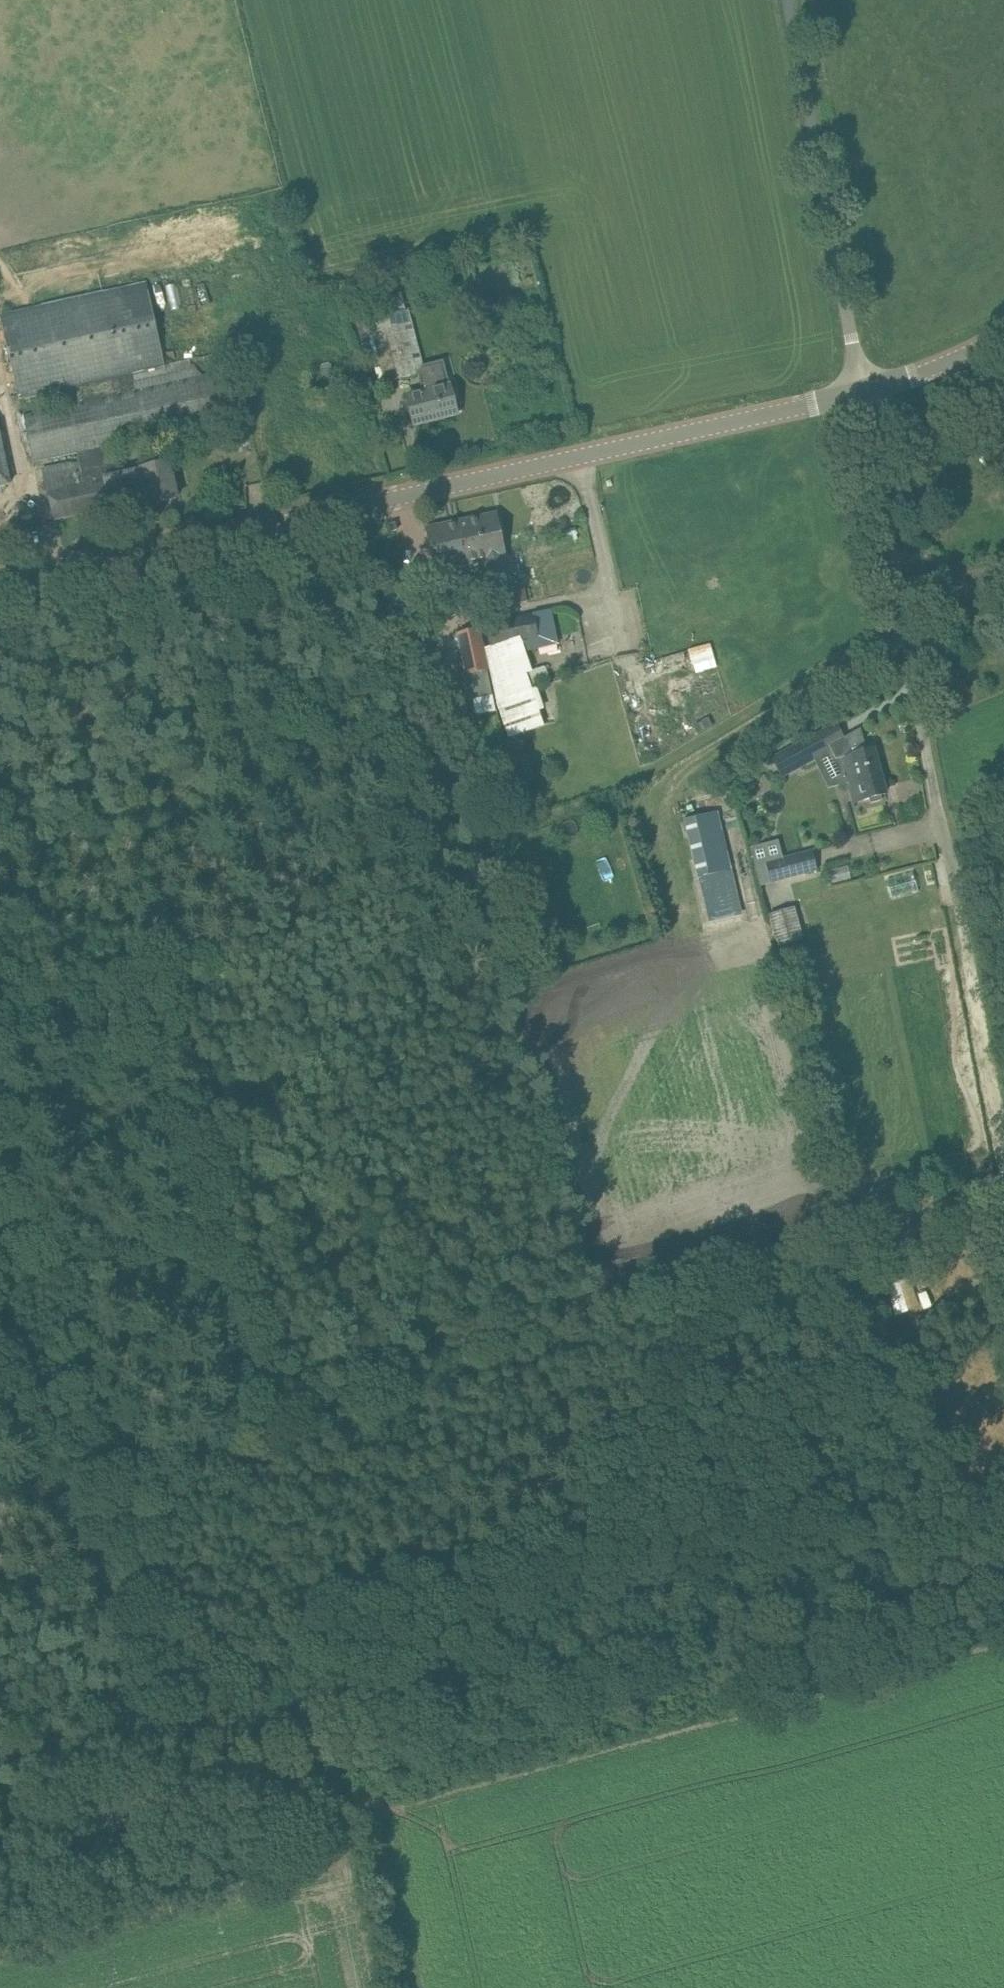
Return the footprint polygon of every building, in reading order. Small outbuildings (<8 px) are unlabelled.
[(0,315),(19,398),(63,388),(67,406),(23,416),(34,462),(78,452),(81,468),(44,476),(54,520),(108,507),(102,479),(98,464),(95,448),(235,417),(221,352),(165,365),(147,282),(0,315)] [(407,310),(405,310),(381,317),(369,320),(386,382),(424,373),(407,310)] [(423,376),(427,390),(407,395),(415,425),(457,414),(446,370),(423,376)] [(0,435),(0,486),(10,484),(0,435)] [(141,470),(102,479),(108,507),(148,498),(149,504),(177,498),(169,462),(141,468),(141,470)] [(459,521),(468,564),(484,560),(487,576),(507,572),(504,556),(505,556),(495,514),(459,521)] [(459,521),(427,528),(437,570),(468,564),(459,521)] [(499,590),(503,607),(528,601),(524,584),(499,590)] [(491,649),(501,647),(513,645),(514,653),(525,650),(557,643),(549,609),(509,618),(506,606),(483,612),(490,645),(491,649)] [(479,629),(458,634),(466,677),(463,677),(468,699),(492,694),(479,629)] [(693,665),(715,658),(710,643),(688,650),(693,665)] [(509,737),(544,725),(527,673),(532,671),(525,650),(514,653),(513,645),(501,647),(491,649),(490,645),(486,646),(498,701),(497,701),(509,737)] [(829,713),(831,717),(832,719),(839,715),(835,709),(829,713)] [(837,723),(790,748),(800,767),(818,757),(839,749),(853,800),(863,797),(864,799),(886,793),(874,748),(866,750),(860,729),(845,738),(837,723)] [(735,897),(730,871),(731,871),(717,812),(683,820),(697,879),(709,876),(714,902),(735,897)] [(811,851),(766,863),(771,881),(783,878),(784,879),(816,870),(811,851)] [(799,882),(791,884),(795,898),(803,896),(799,882)] [(804,939),(793,907),(768,915),(778,947),(804,939)] [(888,1199),(880,1201),(882,1210),(890,1208),(888,1199)] [(885,1276),(896,1314),(918,1308),(907,1269),(885,1276)]
